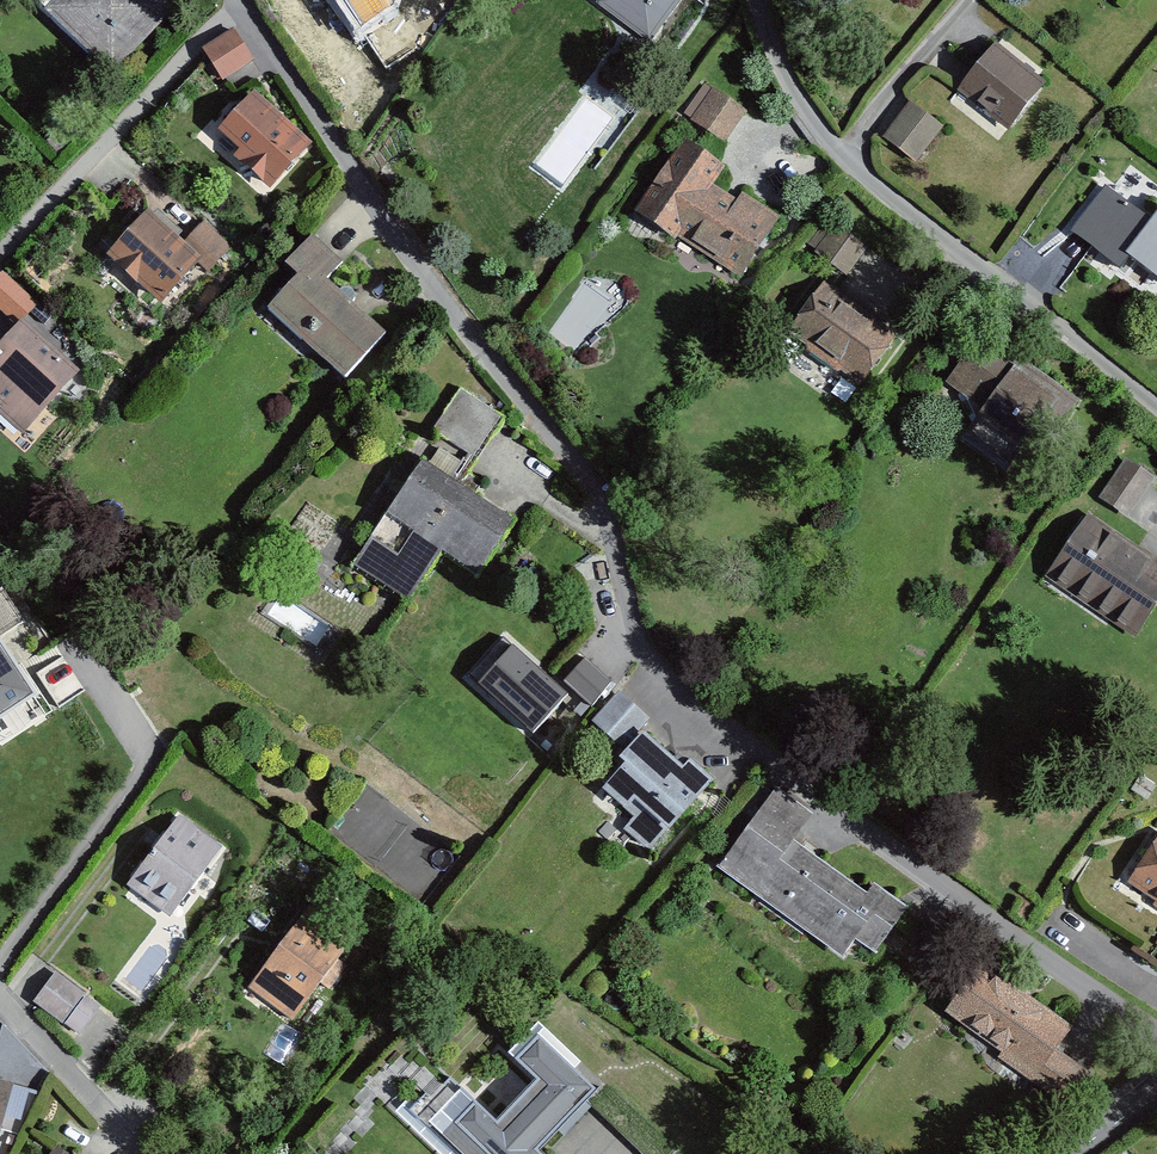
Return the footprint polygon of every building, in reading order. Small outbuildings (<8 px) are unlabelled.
[(166,0),(54,0),(43,12),(112,77),(177,10),(166,0)] [(365,28),(393,10),(397,0),(346,0),(365,28)] [(657,33),(681,0),(613,0),(657,33)] [(205,49),(225,80),(255,60),(236,29),(205,49)] [(1048,88),(1000,46),(960,91),(1008,133),(1048,88)] [(712,90),(695,121),(726,139),(745,112),(712,90)] [(254,94),(214,136),(272,191),(312,150),(254,94)] [(915,102),(888,137),(916,161),(945,126),(915,102)] [(727,168),(683,140),(635,214),(741,281),(777,226),(716,186),(727,168)] [(1105,188),(1069,234),(1116,270),(1126,257),(1156,280),(1156,212),(1149,222),(1105,188)] [(185,243),(152,213),(108,261),(166,314),(207,268),(210,266),(185,243)] [(208,220),(185,243),(210,266),(207,268),(212,274),(234,246),(208,220)] [(837,223),(817,249),(846,276),(866,243),(837,223)] [(347,264),(314,235),(286,267),(299,279),(272,310),(343,372),(373,337),(322,293),(347,264)] [(897,334),(825,285),(790,336),(861,385),(897,334)] [(20,324),(0,345),(0,415),(23,437),(79,379),(20,324)] [(1076,399),(983,337),(952,383),(988,407),(973,430),(1015,458),(1030,437),(1044,446),(1076,399)] [(465,389),(434,426),(481,455),(505,416),(465,389)] [(422,459),(389,513),(416,529),(398,557),(370,540),(351,570),(409,606),(441,552),(479,575),(515,515),(422,459)] [(1151,478),(1126,461),(1103,497),(1127,513),(1151,478)] [(1089,518),(1049,577),(1138,636),(1156,608),(1156,564),(1089,518)] [(5,591),(0,594),(0,726),(38,701),(0,642),(27,625),(5,591)] [(569,699),(507,642),(472,680),(534,737),(569,699)] [(609,682),(585,660),(567,679),(592,701),(609,682)] [(621,688),(595,720),(624,746),(649,717),(621,688)] [(684,769),(643,733),(624,755),(629,760),(607,785),(640,814),(628,827),(651,846),(709,779),(690,762),(684,769)] [(812,817),(776,790),(717,865),(843,961),(856,943),(874,956),(909,909),(874,882),(864,896),(793,841),(812,817)] [(226,849),(183,815),(125,889),(168,923),(226,849)] [(1129,883),(1156,902),(1156,841),(1129,883)] [(318,908),(252,997),(298,1031),(364,942),(318,908)] [(1073,1030),(980,964),(945,1013),(1070,1101),(1088,1076),(1056,1054),(1073,1030)] [(56,974),(35,1001),(78,1034),(99,1006),(56,974)] [(459,1090),(428,1123),(461,1153),(539,1153),(535,1150),(593,1088),(539,1037),(518,1058),(541,1079),(497,1125),(459,1090)] [(0,1082),(0,1116),(9,1084),(0,1082)]
